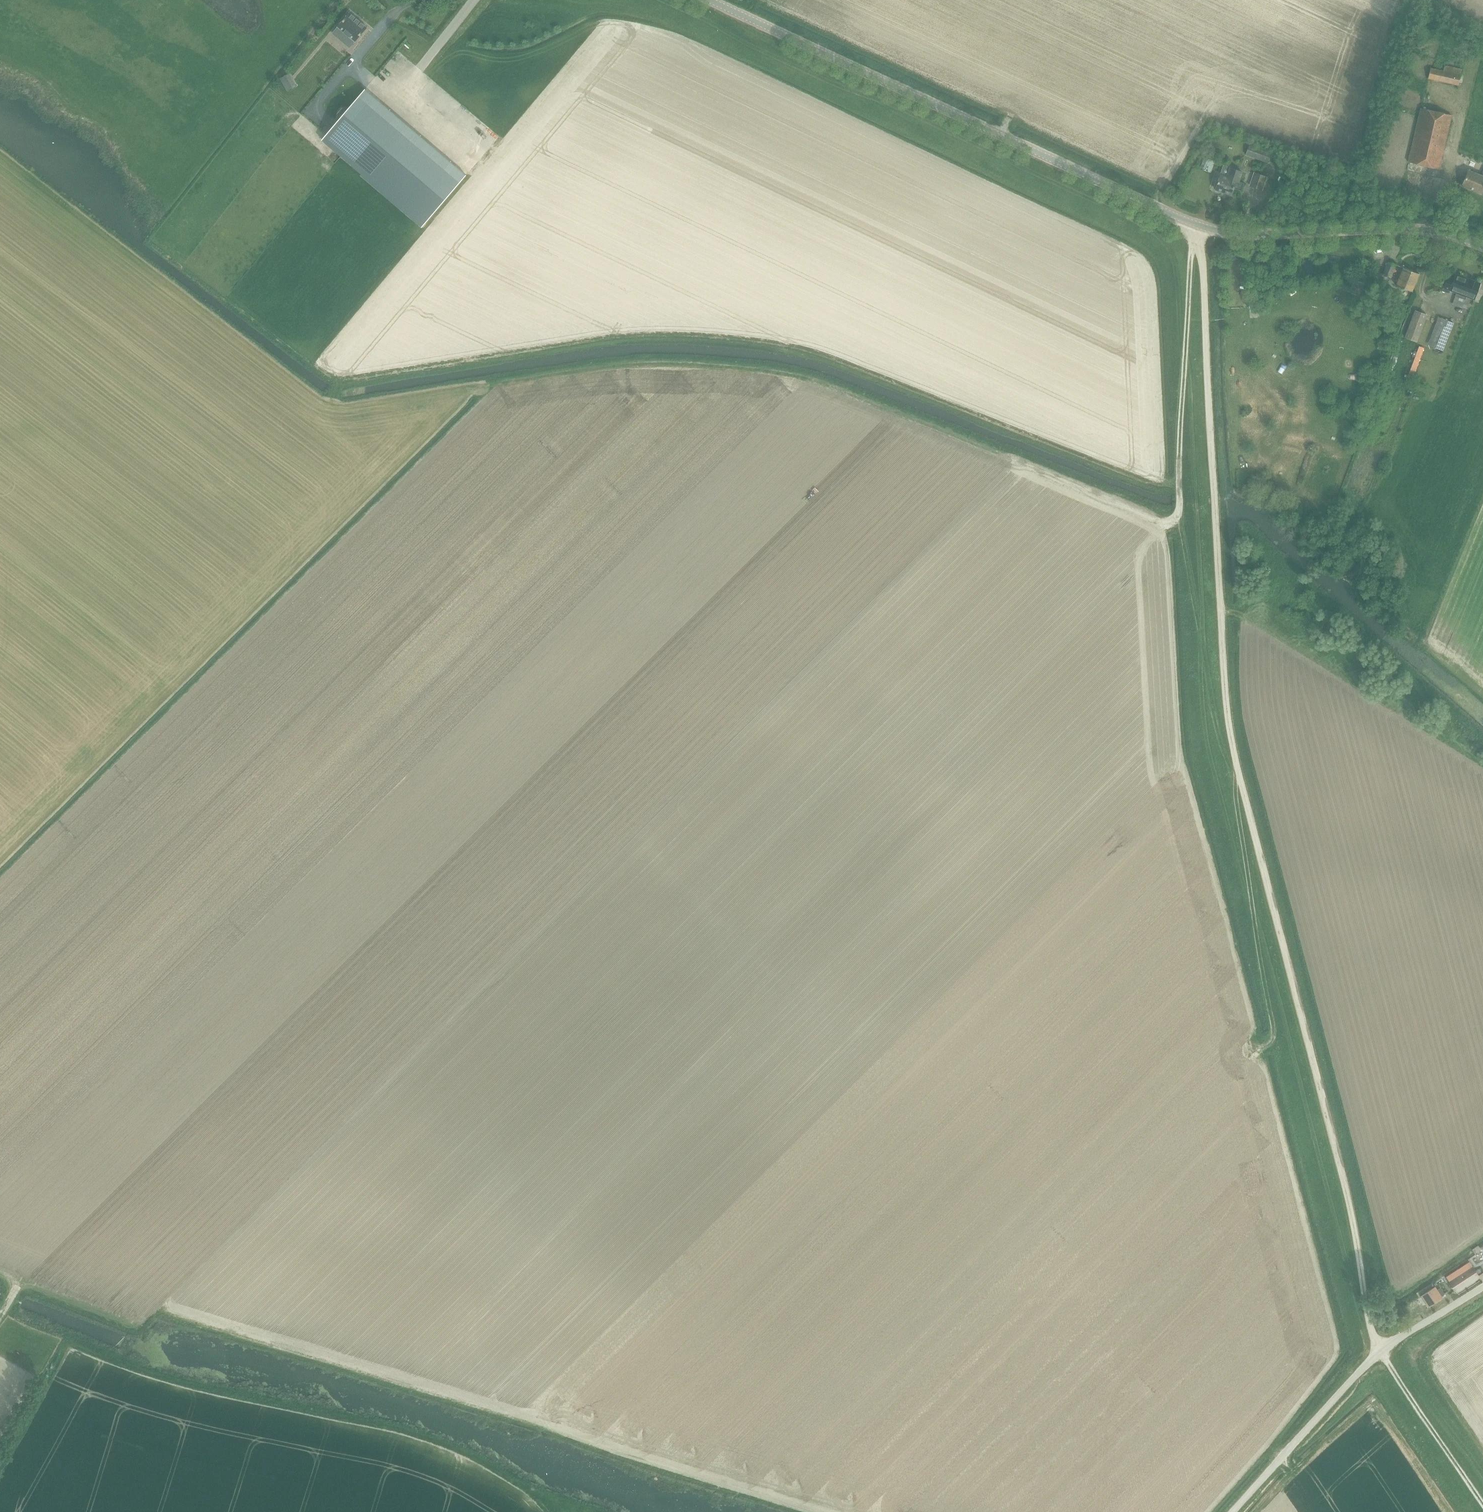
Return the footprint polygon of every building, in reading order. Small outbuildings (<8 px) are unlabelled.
[(356,41),(360,36),(367,28),(350,13),(338,27),(356,41)] [(1458,85),(1461,69),(1445,65),(1444,70),(1431,67),(1428,78),(1458,85)] [(300,67),(290,73),(297,85),(307,80),(300,67)] [(341,117),(322,140),(341,156),(344,159),(350,164),(361,173),(360,175),(415,222),(420,226),(422,228),(426,224),(426,223),(461,183),(460,182),(359,96),(346,111),(341,117)] [(342,108),(337,113),(341,117),(346,111),(342,108)] [(1420,108),(1408,161),(1439,168),(1451,115),(1420,108)] [(1269,161),(1272,151),(1249,144),(1246,154),(1269,161)] [(1233,159),(1231,166),(1237,168),(1239,161),(1233,159)] [(1219,179),(1216,189),(1231,194),(1234,188),(1241,190),(1244,183),(1238,181),(1242,172),(1239,171),(1229,167),(1226,177),(1220,175),(1219,179)] [(1482,188),(1482,171),(1481,175),(1468,170),(1462,185),(1481,193),(1482,188)] [(1255,172),(1250,186),(1262,190),(1267,176),(1255,172)] [(1391,278),(1392,274),(1396,265),(1388,262),(1383,275),(1391,278)] [(1412,292),(1415,283),(1419,274),(1403,267),(1396,285),(1412,292)] [(1360,293),(1366,278),(1356,274),(1350,289),(1360,293)] [(1478,290),(1477,290),(1480,284),(1455,275),(1453,280),(1448,278),(1444,287),(1443,291),(1449,293),(1450,289),(1457,292),(1455,296),(1465,300),(1467,295),(1474,298),(1477,292),(1478,290)] [(1300,295),(1307,291),(1303,284),(1296,288),(1300,295)] [(1405,337),(1417,341),(1427,314),(1415,310),(1405,337)] [(1453,322),(1446,319),(1436,348),(1443,351),(1453,322)] [(1414,377),(1425,348),(1419,346),(1408,374),(1414,377)] [(1343,422),(1347,411),(1342,409),(1338,420),(1343,422)] [(1469,1262),(1447,1276),(1456,1291),(1479,1276),(1469,1262)] [(1444,1282),(1441,1277),(1434,1281),(1437,1286),(1444,1282)] [(1435,1287),(1421,1296),(1428,1306),(1442,1297),(1442,1296),(1437,1289),(1435,1287)]
